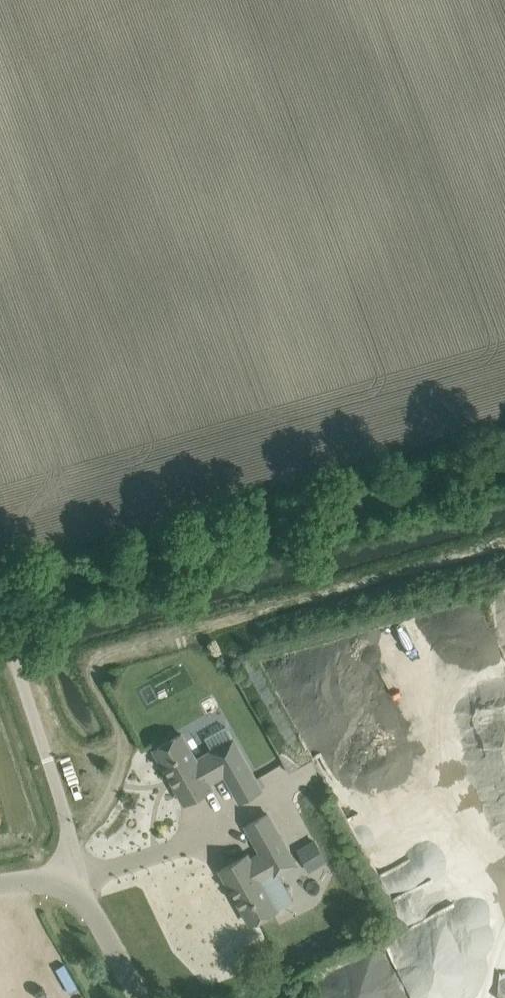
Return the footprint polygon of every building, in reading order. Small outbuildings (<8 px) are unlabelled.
[(212,751),(213,752),(197,761),(181,733),(155,748),(185,803),(212,788),(208,782),(224,773),(240,801),(261,789),(233,739),(212,751)] [(247,854),(221,869),(251,923),(278,909),(277,908),(293,899),(279,873),(296,864),(267,813),(246,825),(262,853),(250,860),(247,854)] [(315,839),(297,849),(309,871),(327,861),(315,839)] [(406,929),(377,946),(403,992),(452,964),(419,906),(399,917),(406,929)]
